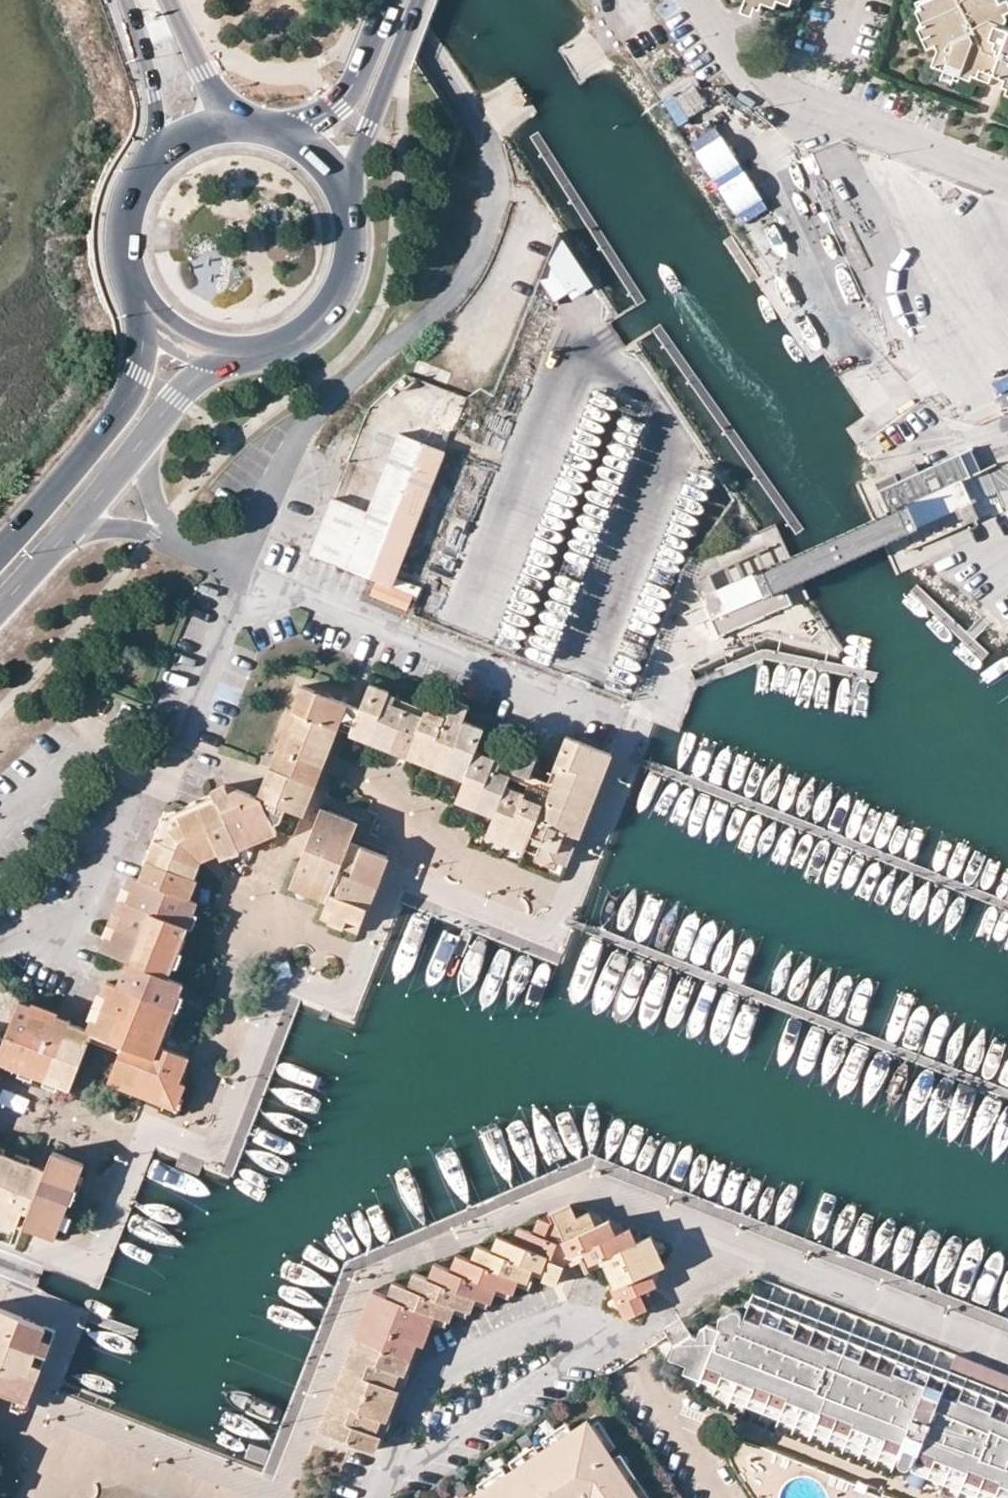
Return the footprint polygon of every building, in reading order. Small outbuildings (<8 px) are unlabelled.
[(742,8),(752,11),(755,3),(755,0),(745,0),(742,8)] [(914,2),(923,22),(932,42),(937,51),(933,61),(943,65),(940,75),(956,81),(960,71),(987,81),(992,70),(1005,75),(1001,86),(1007,89),(1007,25),(1003,23),(1004,14),(1002,10),(998,0),(919,0),(914,2)] [(909,287),(853,144),(782,172),(838,315),(909,287)] [(550,259),(571,291),(583,283),(562,251),(550,259)] [(333,496),(311,552),(393,584),(446,449),(400,430),(369,510),(333,496)] [(983,469),(973,447),(961,453),(970,475),(983,469)] [(962,479),(970,475),(961,453),(919,472),(916,464),(900,471),(903,480),(899,482),(895,473),(875,482),(888,513),(892,522),(898,536),(905,552),(979,518),(962,479)] [(780,573),(786,586),(898,536),(892,522),(888,513),(775,564),(780,573)] [(709,615),(711,619),(786,586),(780,573),(775,564),(770,555),(766,547),(693,581),(704,604),(705,608),(709,615)] [(711,619),(719,636),(794,603),(786,586),(711,619)] [(361,708),(351,733),(370,741),(408,756),(446,771),(465,778),(457,799),(476,807),(495,814),(487,835),(506,842),(525,850),(538,855),(542,866),(556,860),(567,865),(610,754),(566,736),(554,770),(558,771),(539,819),(518,811),(526,792),(507,785),(511,776),(497,770),(502,759),(476,749),(484,727),(464,719),(469,704),(454,699),(448,716),(443,726),(385,703),(389,693),(390,691),(370,684),(361,708)] [(308,717),(318,692),(302,685),(292,711),(299,713),(308,717)] [(146,859),(138,880),(190,899),(197,880),(194,878),(202,860),(219,853),(221,859),(239,850),(258,840),(275,833),(277,830),(274,824),(280,823),(286,809),(290,796),(308,803),(338,728),(348,703),(318,692),(308,717),(299,713),(285,749),(270,788),(265,800),(257,797),(238,788),(230,792),(234,804),(220,809),(216,800),(178,816),(180,823),(173,826),(176,833),(174,836),(168,833),(164,842),(155,862),(146,859)] [(385,703),(443,726),(448,716),(389,693),(385,703)] [(348,703),(338,728),(351,733),(361,708),(348,703)] [(270,788),(285,749),(277,747),(257,797),(265,800),(270,788)] [(522,751),(516,765),(515,770),(529,776),(530,774),(537,757),(522,751)] [(502,759),(497,770),(511,776),(507,785),(526,792),(518,811),(539,819),(549,781),(530,774),(529,776),(515,770),(516,765),(502,759)] [(549,781),(539,819),(558,771),(554,770),(549,781)] [(216,800),(220,809),(234,804),(230,792),(225,783),(211,790),(216,800)] [(308,803),(290,796),(286,809),(301,815),(303,816),(308,803)] [(300,862),(294,880),(313,888),(310,895),(328,902),(320,919),(357,933),(384,865),(388,857),(373,851),(350,842),(358,824),(321,809),(316,821),(300,862)] [(155,862),(164,842),(159,840),(155,838),(146,859),(155,862)] [(106,981),(87,1030),(124,1045),(121,1053),(109,1083),(176,1109),(186,1084),(179,1081),(189,1057),(159,1045),(174,1008),(184,983),(168,977),(178,951),(188,927),(198,903),(190,899),(138,880),(130,876),(100,950),(127,961),(117,986),(106,981)] [(313,888),(294,880),(291,888),(310,895),(313,888)] [(71,1089),(83,1058),(86,1048),(89,1041),(77,1036),(80,1027),(69,1024),(71,1021),(57,1016),(19,1001),(5,1038),(4,1041),(1,1049),(0,1049),(0,1061),(71,1089)] [(124,1045),(87,1030),(80,1027),(77,1036),(89,1041),(121,1053),(124,1045)] [(17,1228),(24,1211),(30,1214),(25,1225),(56,1237),(85,1164),(54,1152),(46,1170),(38,1167),(0,1152),(0,1221),(17,1228)] [(369,1323),(326,1432),(371,1451),(404,1370),(416,1341),(424,1344),(436,1314),(439,1315),(445,1301),(455,1305),(459,1307),(465,1293),(476,1297),(480,1298),(486,1282),(497,1287),(504,1289),(510,1274),(519,1278),(525,1280),(530,1266),(541,1270),(547,1255),(551,1256),(557,1241),(561,1240),(566,1255),(583,1249),(584,1251),(589,1262),(606,1255),(619,1284),(612,1287),(625,1317),(646,1309),(640,1293),(655,1284),(650,1271),(663,1264),(651,1235),(636,1241),(630,1227),(616,1233),(610,1219),(595,1225),(588,1211),(576,1216),(571,1204),(548,1214),(550,1221),(539,1217),(531,1231),(518,1227),(510,1240),(498,1235),(491,1248),(478,1244),(471,1258),(457,1252),(449,1267),(434,1263),(427,1276),(414,1271),(407,1285),(393,1280),(386,1294),(371,1289),(360,1318),(369,1323)] [(603,1265),(612,1287),(619,1284),(606,1255),(589,1262),(584,1251),(578,1254),(578,1255),(586,1271),(603,1265)] [(567,1263),(573,1276),(586,1271),(578,1255),(566,1260),(567,1263)] [(549,1259),(543,1278),(557,1283),(564,1264),(549,1259)] [(510,1274),(504,1289),(513,1293),(519,1278),(510,1274)] [(486,1282),(480,1298),(491,1302),(497,1287),(486,1282)] [(465,1293),(459,1307),(470,1311),(476,1297),(465,1293)] [(750,1302),(946,1378),(949,1370),(753,1293),(750,1302)] [(445,1301),(439,1315),(450,1319),(455,1305),(445,1301)] [(1007,1497),(1007,1376),(955,1356),(949,1370),(946,1378),(750,1302),(744,1316),(741,1322),(739,1321),(740,1317),(739,1315),(738,1313),(736,1311),(734,1310),(732,1310),(729,1311),(724,1314),(720,1316),(719,1319),(718,1320),(718,1323),(719,1329),(707,1325),(699,1330),(697,1337),(691,1334),(680,1318),(662,1329),(666,1335),(672,1346),(670,1357),(686,1365),(689,1357),(738,1376),(733,1389),(901,1455),(898,1459),(897,1460),(898,1462),(898,1464),(900,1466),(902,1467),(905,1467),(907,1466),(912,1460),(1007,1497)] [(2,1391),(19,1398),(32,1363),(36,1350),(41,1337),(45,1327),(0,1307),(0,1390),(2,1391)] [(316,1429),(326,1432),(369,1323),(360,1318),(316,1429)] [(41,1337),(36,1350),(47,1355),(52,1342),(41,1337)] [(733,1389),(738,1376),(689,1357),(686,1365),(683,1372),(733,1392),(733,1389)] [(32,1363),(19,1398),(29,1402),(42,1367),(32,1363)] [(731,1399),(892,1463),(897,1460),(898,1459),(901,1455),(733,1389),(733,1392),(731,1399)] [(473,1497),(639,1497),(588,1421),(473,1497)] [(912,1460),(911,1471),(980,1497),(1007,1497),(912,1460)] [(859,1481),(857,1488),(866,1491),(867,1487),(868,1484),(859,1481)]
